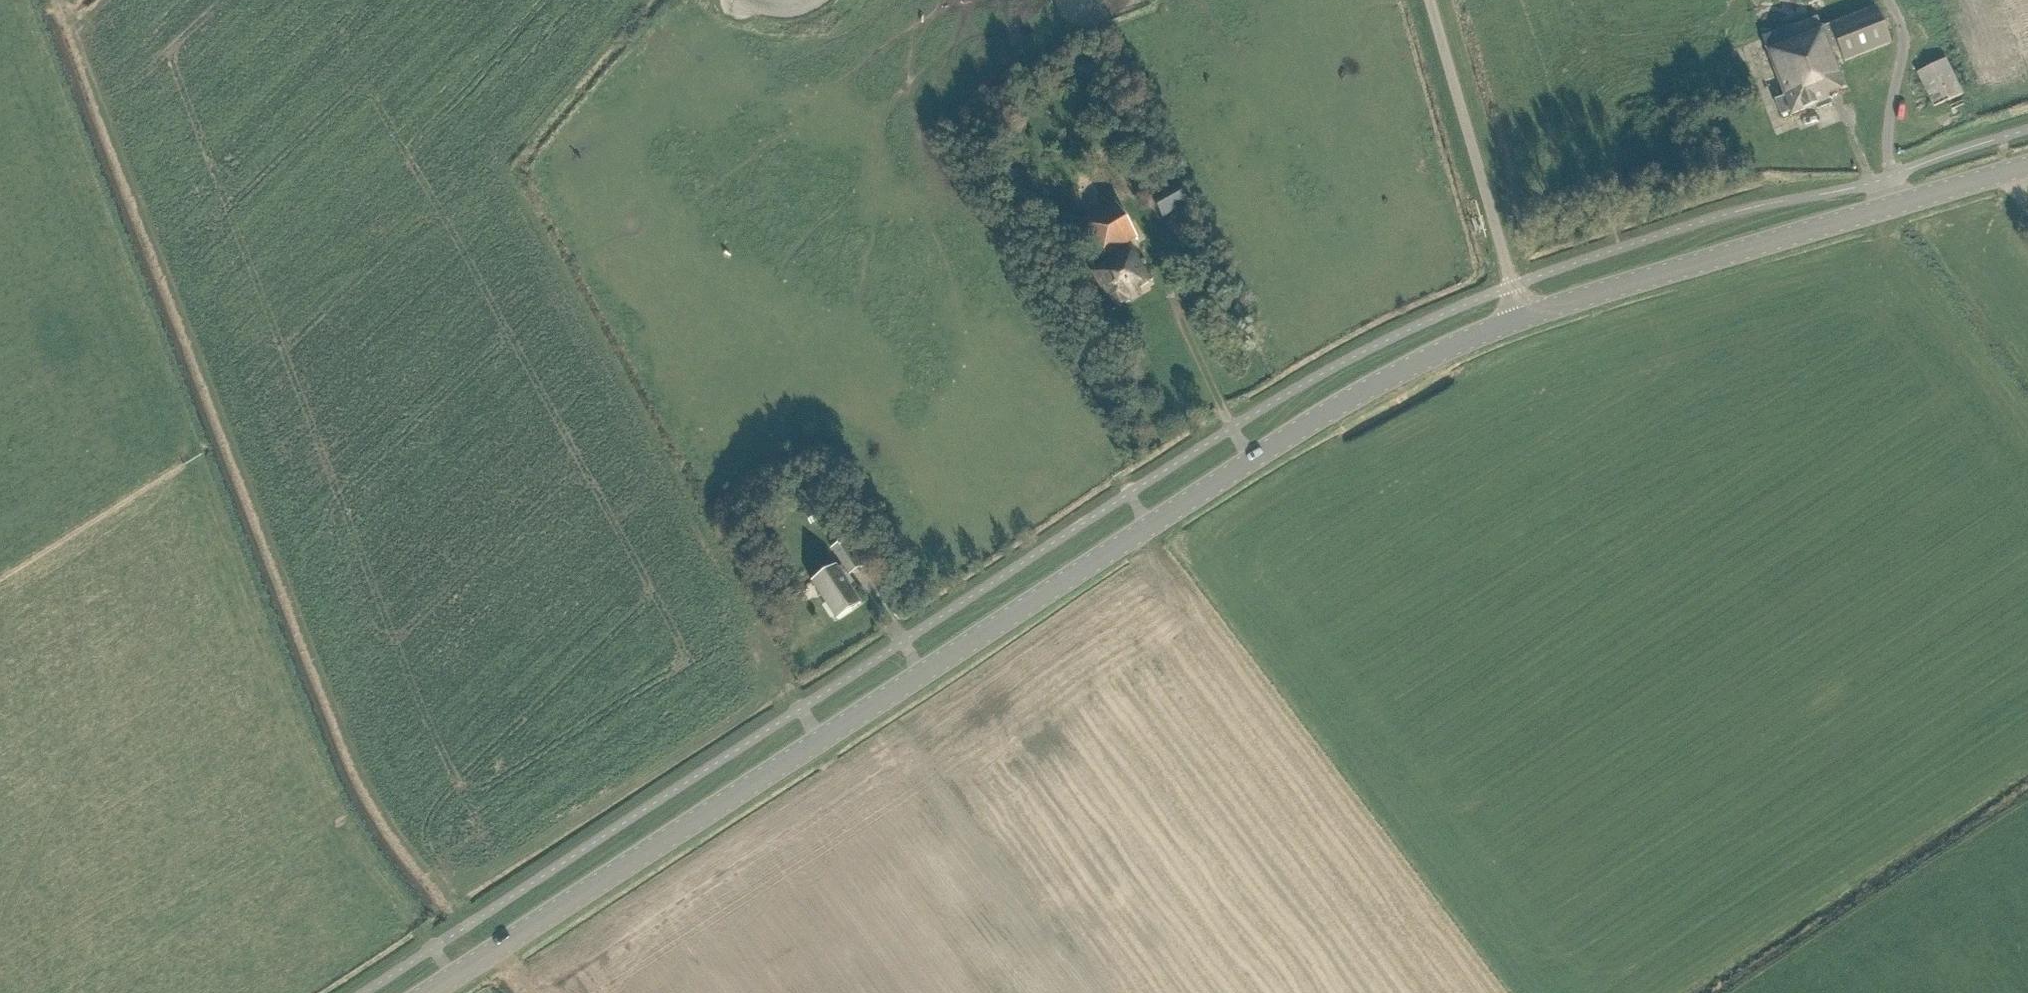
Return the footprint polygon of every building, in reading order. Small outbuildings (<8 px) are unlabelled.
[(1817,17),(1762,38),(1776,73),(1785,97),(1774,101),(1781,117),(1791,113),(1791,115),(1815,105),(1817,110),(1831,104),(1828,95),(1846,88),(1830,49),(1839,45),(1845,62),(1891,44),(1876,7),(1821,28),(1817,17)] [(1945,59),(1915,73),(1933,108),(1962,94),(1945,59)] [(1177,184),(1152,198),(1164,218),(1188,204),(1177,184)] [(1118,203),(1081,225),(1102,260),(1117,251),(1120,256),(1093,272),(1116,311),(1143,296),(1140,291),(1154,283),(1133,248),(1125,253),(1122,248),(1139,239),(1118,203)] [(836,565),(812,582),(837,619),(861,602),(844,578),(862,565),(843,538),(830,547),(842,564),(838,567),(836,565)]
